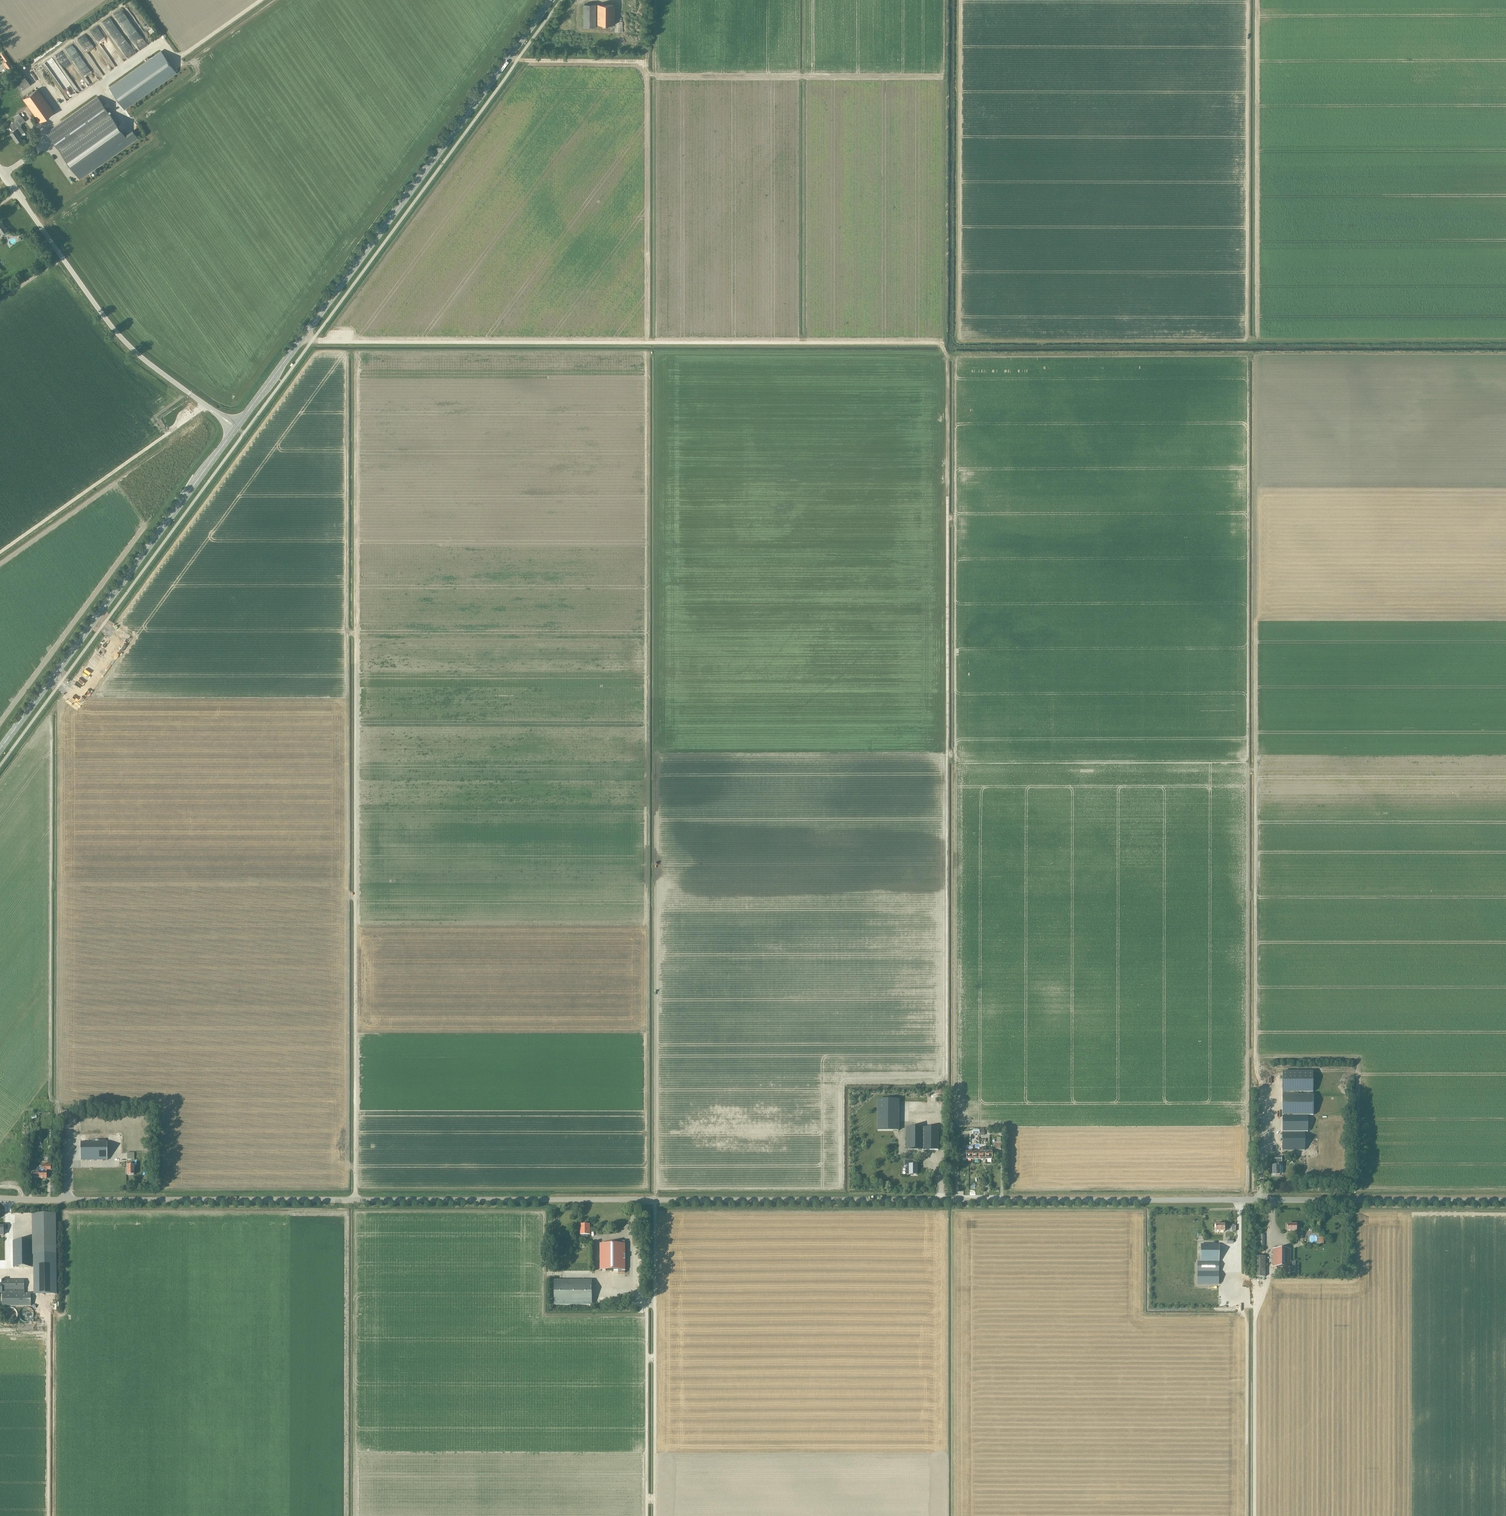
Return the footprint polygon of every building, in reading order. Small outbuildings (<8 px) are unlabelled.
[(596,27),(596,4),(584,4),(584,27),(596,27)] [(615,24),(615,4),(597,4),(597,24),(615,24)] [(160,51),(109,88),(124,109),(175,71),(160,51)] [(22,72),(13,79),(22,91),(30,85),(22,72)] [(40,122),(54,112),(37,89),(23,99),(40,122)] [(125,136),(112,117),(97,96),(47,132),(80,178),(137,137),(133,131),(125,136)] [(15,118),(19,123),(24,119),(21,114),(15,118)] [(20,135),(25,132),(16,120),(10,124),(14,130),(10,133),(17,142),(22,138),(20,135)] [(1297,1092),(1313,1092),(1312,1072),(1282,1072),(1282,1095),(1297,1095),(1297,1092)] [(1282,1095),(1282,1115),(1313,1115),(1313,1095),(1310,1095),(1310,1093),(1306,1093),(1306,1095),(1297,1095),(1282,1095)] [(878,1100),(878,1130),(898,1130),(898,1100),(878,1100)] [(1308,1116),(1282,1116),(1282,1132),(1308,1132),(1308,1116)] [(906,1128),(906,1150),(922,1150),(938,1150),(938,1128),(922,1127),(922,1128),(906,1128)] [(1282,1151),(1305,1150),(1304,1133),(1282,1133),(1282,1151)] [(964,1145),(959,1145),(959,1140),(956,1140),(956,1150),(964,1150),(964,1145)] [(81,1161),(107,1161),(107,1142),(81,1143),(81,1161)] [(966,1160),(973,1160),(973,1152),(962,1152),(962,1158),(966,1159),(966,1160)] [(909,1174),(909,1175),(916,1175),(917,1166),(914,1165),(914,1162),(907,1162),(907,1166),(909,1166),(909,1171),(908,1171),(908,1174),(909,1174)] [(1282,1166),(1282,1163),(1275,1163),(1275,1166),(1272,1166),(1272,1175),(1280,1175),(1280,1166),(1282,1166)] [(39,1172),(39,1179),(47,1179),(47,1172),(47,1170),(51,1170),(51,1165),(43,1165),(43,1170),(41,1170),(41,1172),(39,1172)] [(33,1215),(33,1255),(33,1285),(56,1285),(56,1255),(55,1255),(55,1214),(33,1215)] [(590,1224),(580,1224),(580,1235),(582,1235),(582,1238),(588,1238),(588,1235),(590,1235),(590,1224)] [(1302,1229),(1299,1229),(1299,1224),(1296,1224),(1287,1224),(1287,1231),(1296,1231),(1296,1233),(1299,1233),(1299,1239),(1302,1239),(1302,1229)] [(13,1267),(31,1267),(31,1241),(13,1241),(13,1267)] [(625,1273),(625,1241),(618,1241),(618,1244),(600,1244),(600,1270),(618,1270),(618,1273),(625,1273)] [(1219,1284),(1219,1244),(1201,1244),(1201,1262),(1197,1262),(1197,1284),(1219,1284)] [(1290,1249),(1273,1249),(1272,1267),(1281,1267),(1281,1275),(1290,1275),(1290,1249)] [(1255,1277),(1265,1277),(1265,1257),(1255,1257),(1255,1277)] [(0,1284),(0,1293),(2,1293),(2,1294),(2,1306),(31,1306),(31,1294),(24,1294),(24,1290),(24,1280),(2,1280),(2,1284),(0,1284)] [(592,1280),(581,1280),(554,1280),(554,1305),(592,1305),(592,1280)] [(34,1315),(34,1314),(34,1313),(34,1312),(34,1311),(32,1309),(31,1308),(30,1308),(29,1307),(27,1307),(26,1307),(25,1308),(24,1309),(23,1309),(22,1310),(21,1312),(21,1313),(21,1314),(21,1316),(21,1317),(22,1318),(23,1319),(24,1320),(25,1320),(26,1321),(28,1321),(29,1321),(30,1320),(31,1320),(32,1319),(33,1318),(34,1317),(34,1315)] [(19,1315),(19,1314),(19,1313),(18,1312),(17,1310),(16,1309),(14,1308),(13,1308),(11,1308),(10,1308),(9,1308),(8,1309),(7,1310),(6,1311),(6,1312),(5,1313),(5,1314),(5,1316),(6,1317),(6,1318),(7,1319),(9,1320),(10,1321),(11,1321),(12,1321),(13,1321),(15,1320),(16,1320),(17,1319),(18,1318),(18,1317),(19,1315)]
